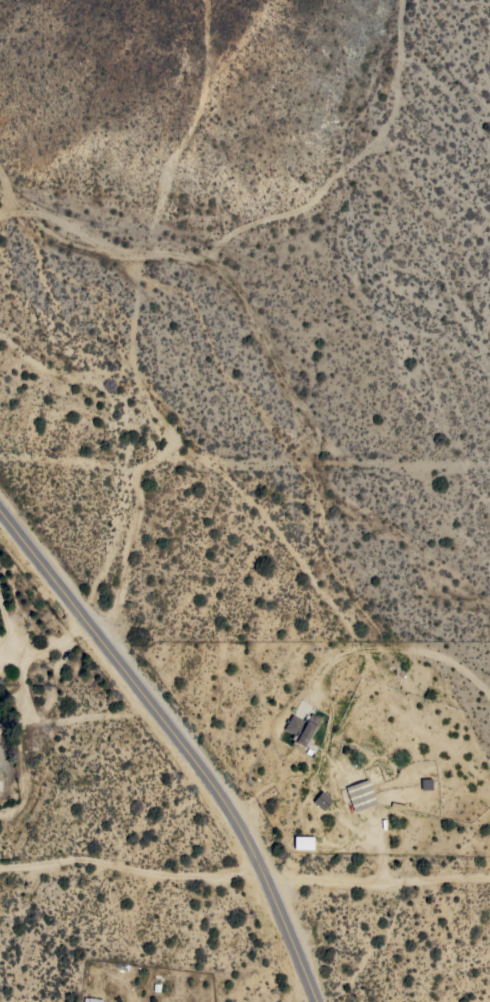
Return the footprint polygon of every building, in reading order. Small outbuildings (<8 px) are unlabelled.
[(304,746),(296,742),(295,743),(292,742),(293,739),(291,738),(293,734),(284,728),(291,714),(305,722),(310,713),(319,718),(304,746)] [(354,811),(345,787),(368,778),(376,803),(354,811)] [(313,801),(321,790),(332,799),(323,810),(313,801)] [(294,848),(294,836),(314,836),(313,849),(294,848)]
